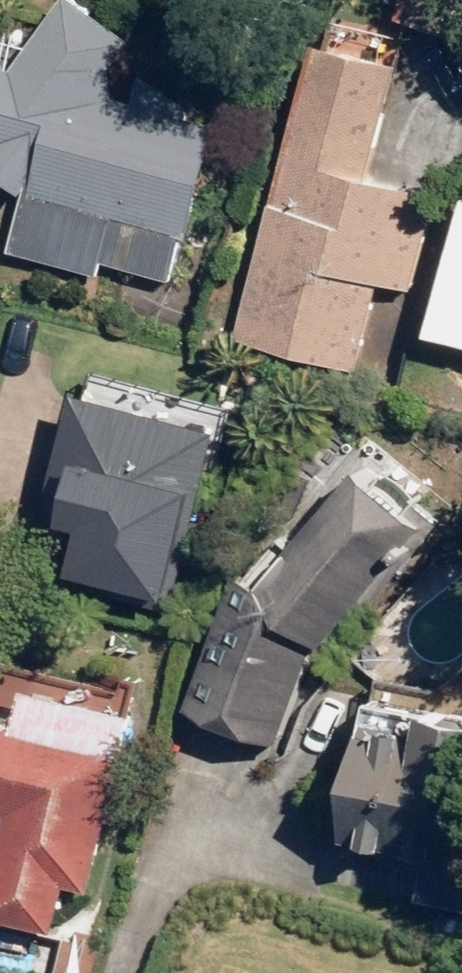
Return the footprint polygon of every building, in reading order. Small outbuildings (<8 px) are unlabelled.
[(180,116),(185,104),(141,74),(123,100),(110,96),(109,65),(130,41),(81,0),(61,0),(6,66),(0,65),(0,182),(18,197),(3,251),(89,276),(94,261),(163,281),(208,125),(180,116)] [(390,16),(461,38),(461,0),(395,0),(390,16)] [(428,194),(358,173),(391,64),(315,41),(227,335),(344,370),(371,283),(398,291),(428,194)] [(427,334),(461,344),(461,217),(427,334)] [(172,596),(223,431),(81,386),(44,505),(91,520),(76,566),(172,596)] [(366,466),(262,581),(231,570),(179,714),(269,746),(311,631),(324,643),(431,523),(366,466)] [(137,710),(29,680),(20,713),(0,707),(0,807),(6,809),(0,829),(0,919),(47,932),(60,886),(86,893),(137,710)] [(370,692),(337,836),(412,853),(401,899),(461,913),(461,713),(370,692)] [(49,945),(0,931),(0,972),(41,972),(49,945)]
